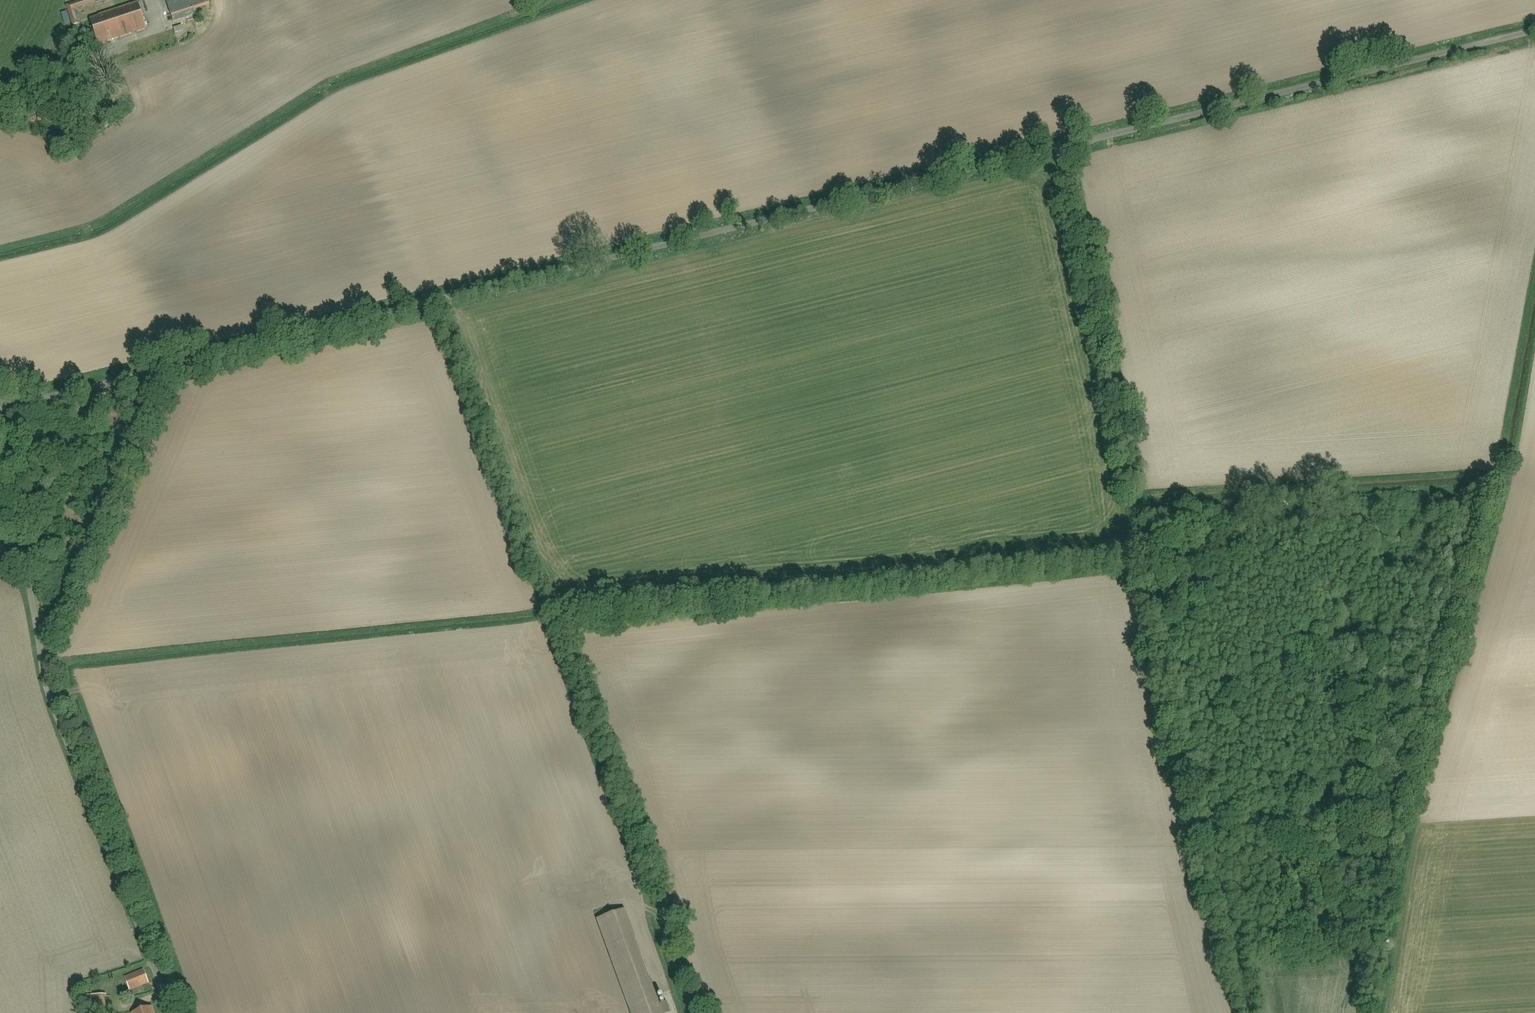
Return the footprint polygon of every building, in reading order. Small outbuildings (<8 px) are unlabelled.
[(175,20),(215,8),(212,0),(169,0),(175,20)] [(92,20),(100,46),(151,32),(143,5),(92,20)] [(602,922),(635,1012),(666,1012),(630,912),(602,922)] [(124,976),(129,990),(149,983),(144,969),(124,976)]
